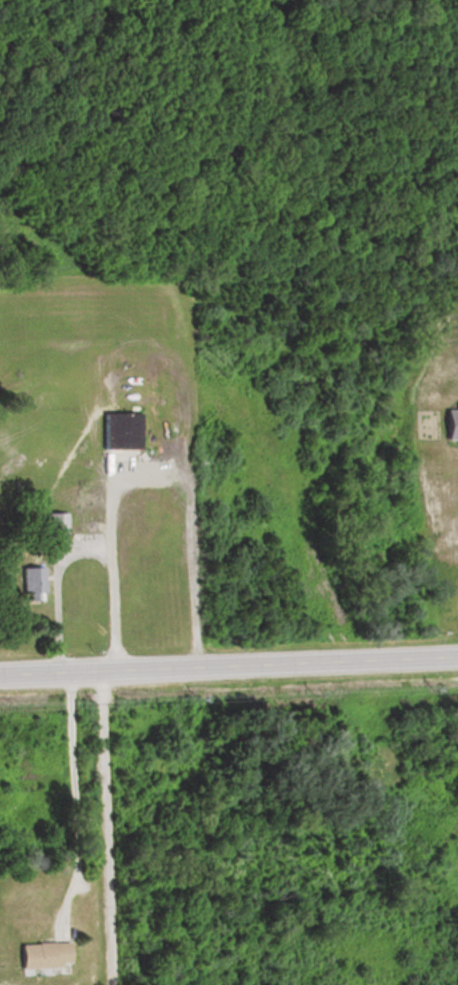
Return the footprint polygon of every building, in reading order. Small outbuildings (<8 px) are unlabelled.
[(46,514),(46,535),(67,535),(67,514),(46,514)] [(42,594),(42,568),(21,568),(21,594),(42,594)] [(66,942),(17,942),(17,968),(66,968),(66,942)]
